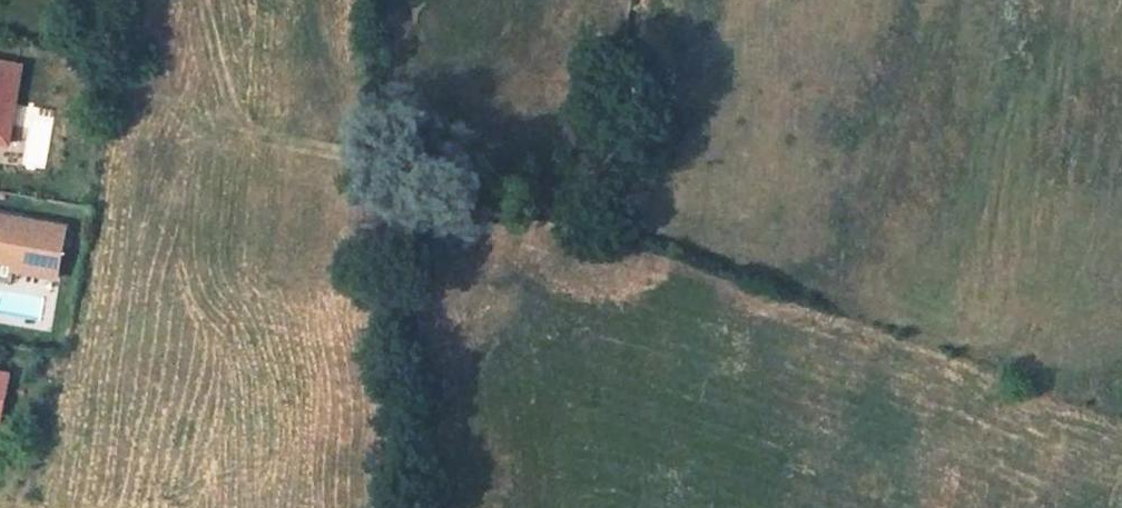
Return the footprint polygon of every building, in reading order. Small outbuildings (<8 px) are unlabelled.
[(0,61),(0,122),(13,124),(24,65),(0,61)] [(17,264),(16,270),(58,278),(67,227),(24,219),(23,228),(0,224),(0,261),(17,264)] [(2,425),(12,375),(0,372),(0,425),(2,425)]
